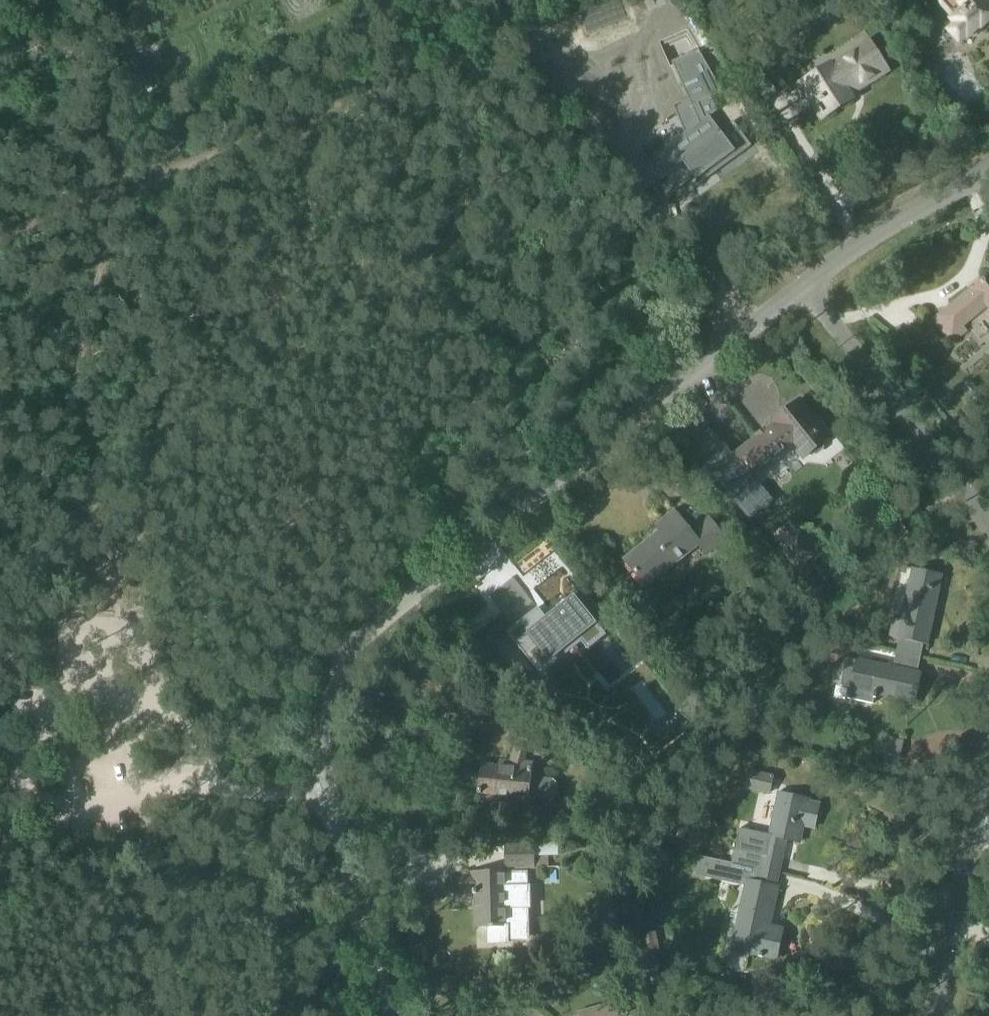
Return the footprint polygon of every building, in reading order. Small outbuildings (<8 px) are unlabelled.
[(955,24),(948,30),(958,41),(965,35),(966,36),(971,32),(973,35),(982,27),(980,25),(988,17),(988,0),(941,0),(956,16),(951,20),(955,24)] [(888,71),(871,45),(832,69),(830,66),(800,85),(822,120),(852,100),(849,96),(888,71)] [(661,187),(669,197),(694,177),(697,180),(734,153),(736,156),(732,159),(733,160),(752,146),(734,122),(721,132),(710,117),(717,111),(711,98),(723,93),(699,51),(672,63),(688,99),(699,123),(685,133),(670,145),(672,147),(674,150),(654,165),(655,166),(657,165),(667,177),(669,181),(661,187)] [(755,85),(765,102),(778,94),(767,77),(755,85)] [(616,167),(638,198),(660,182),(647,166),(637,152),(616,167)] [(973,288),(974,289),(936,320),(951,340),(965,329),(962,325),(987,304),(988,307),(988,276),(973,288)] [(822,450),(823,444),(829,439),(798,401),(773,421),(776,425),(734,458),(738,463),(732,468),(739,476),(745,471),(751,479),(761,471),(762,464),(776,453),(783,454),(793,446),(804,459),(810,454),(816,455),(822,450)] [(691,533),(675,513),(657,526),(661,531),(624,561),(645,587),(705,539),(713,549),(724,540),(708,520),(691,533)] [(781,546),(799,570),(811,560),(818,555),(800,531),(781,546)] [(819,569),(811,560),(799,570),(806,579),(819,569)] [(899,639),(896,654),(920,659),(923,645),(927,645),(942,575),(912,568),(901,620),(893,619),(889,637),(899,639)] [(538,607),(508,632),(537,668),(558,651),(560,653),(565,649),(563,647),(577,636),(588,650),(607,635),(575,595),(566,602),(568,605),(565,607),(564,606),(557,611),(558,613),(549,620),(538,607)] [(847,659),(841,686),(849,688),(847,699),(873,704),(874,699),(875,699),(876,695),(915,703),(921,673),(917,672),(920,659),(896,654),(893,668),(855,660),(847,659)] [(538,750),(541,738),(513,730),(510,742),(516,744),(510,767),(499,766),(499,767),(482,765),(479,795),(529,799),(530,798),(548,800),(551,800),(554,799),(556,797),(557,795),(558,793),(559,790),(559,787),(558,784),(557,782),(555,780),(553,779),(551,779),(531,777),(533,763),(524,762),(528,747),(538,750)] [(744,789),(771,795),(775,775),(749,770),(744,789)] [(731,864),(777,874),(785,840),(799,843),(802,826),(814,828),(818,805),(807,803),(808,800),(779,794),(768,842),(759,840),(758,846),(748,844),(746,853),(734,850),(731,864)] [(506,868),(548,867),(548,844),(506,844),(506,868)] [(776,959),(783,930),(767,927),(776,887),(775,887),(777,874),(731,864),(700,857),(696,875),(746,886),(735,934),(750,937),(747,953),(776,959)] [(476,895),(477,927),(489,927),(489,943),(509,943),(509,940),(527,940),(526,908),(530,908),(529,887),(525,887),(525,872),(472,872),(472,876),(460,876),(461,889),(473,889),(474,895),(476,895)] [(657,933),(641,934),(644,953),(660,951),(657,933)] [(629,1014),(624,999),(578,1012),(579,1015),(623,1015),(629,1014)]
